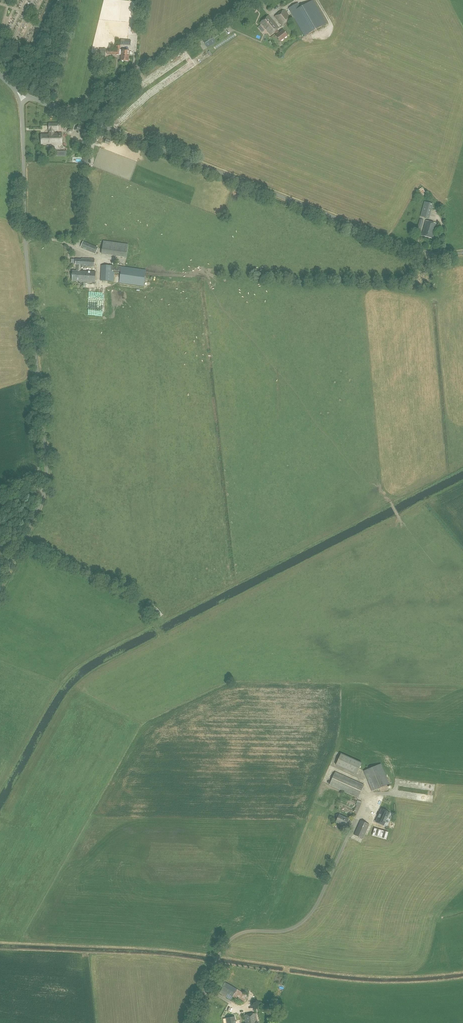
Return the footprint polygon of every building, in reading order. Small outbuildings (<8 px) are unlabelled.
[(314,0),(313,0),(301,7),(298,3),(289,8),(305,36),(327,23),(314,0)] [(290,19),(284,10),(275,16),(282,25),(290,19)] [(277,35),(276,36),(281,41),(288,36),(283,30),(280,33),(277,29),(279,28),(269,15),(260,23),(271,35),(275,32),(277,35)] [(211,34),(202,39),(208,48),(216,42),(211,34)] [(130,50),(121,50),(121,46),(117,46),(116,55),(122,55),(121,60),(129,61),(130,50)] [(214,57),(210,50),(202,56),(206,62),(214,57)] [(139,69),(145,84),(150,82),(149,80),(148,81),(143,67),(139,69)] [(63,133),(54,133),(54,130),(59,130),(59,123),(49,123),(50,134),(42,134),(42,144),(50,144),(50,145),(63,145),(63,133)] [(83,132),(83,139),(88,139),(88,129),(79,125),(77,130),(83,132)] [(425,192),(422,187),(417,191),(420,196),(421,197),(423,196),(422,194),(423,195),(425,194),(424,193),(425,192)] [(424,202),(420,216),(429,219),(433,204),(424,202)] [(422,236),(432,238),(437,224),(426,221),(422,236)] [(103,241),(101,254),(126,257),(128,244),(103,241)] [(83,242),(81,248),(96,254),(98,248),(83,242)] [(95,271),(80,270),(81,266),(94,267),(94,259),(81,259),(81,260),(76,259),(75,264),(77,264),(76,271),(72,271),(72,281),(79,281),(79,282),(84,282),(95,282),(95,271)] [(113,271),(121,272),(119,283),(144,286),(146,270),(110,265),(101,265),(101,280),(113,281),(114,272),(112,272),(113,271)] [(153,603),(149,607),(159,619),(163,615),(153,603)] [(362,763),(341,753),(336,765),(357,774),(362,763)] [(390,784),(381,764),(364,771),(372,791),(390,784)] [(335,772),(330,784),(358,797),(364,785),(335,772)] [(353,813),(357,814),(360,807),(362,801),(358,800),(356,805),(357,805),(353,813)] [(382,809),(376,822),(384,825),(387,818),(389,818),(391,813),(382,809)] [(346,826),(349,819),(339,815),(336,821),(346,826)] [(370,824),(361,820),(354,835),(363,839),(370,824)] [(226,982),(223,986),(219,993),(230,1000),(233,996),(243,1003),(247,995),(226,982)] [(256,1013),(244,1015),(246,1022),(257,1022),(256,1013)]
